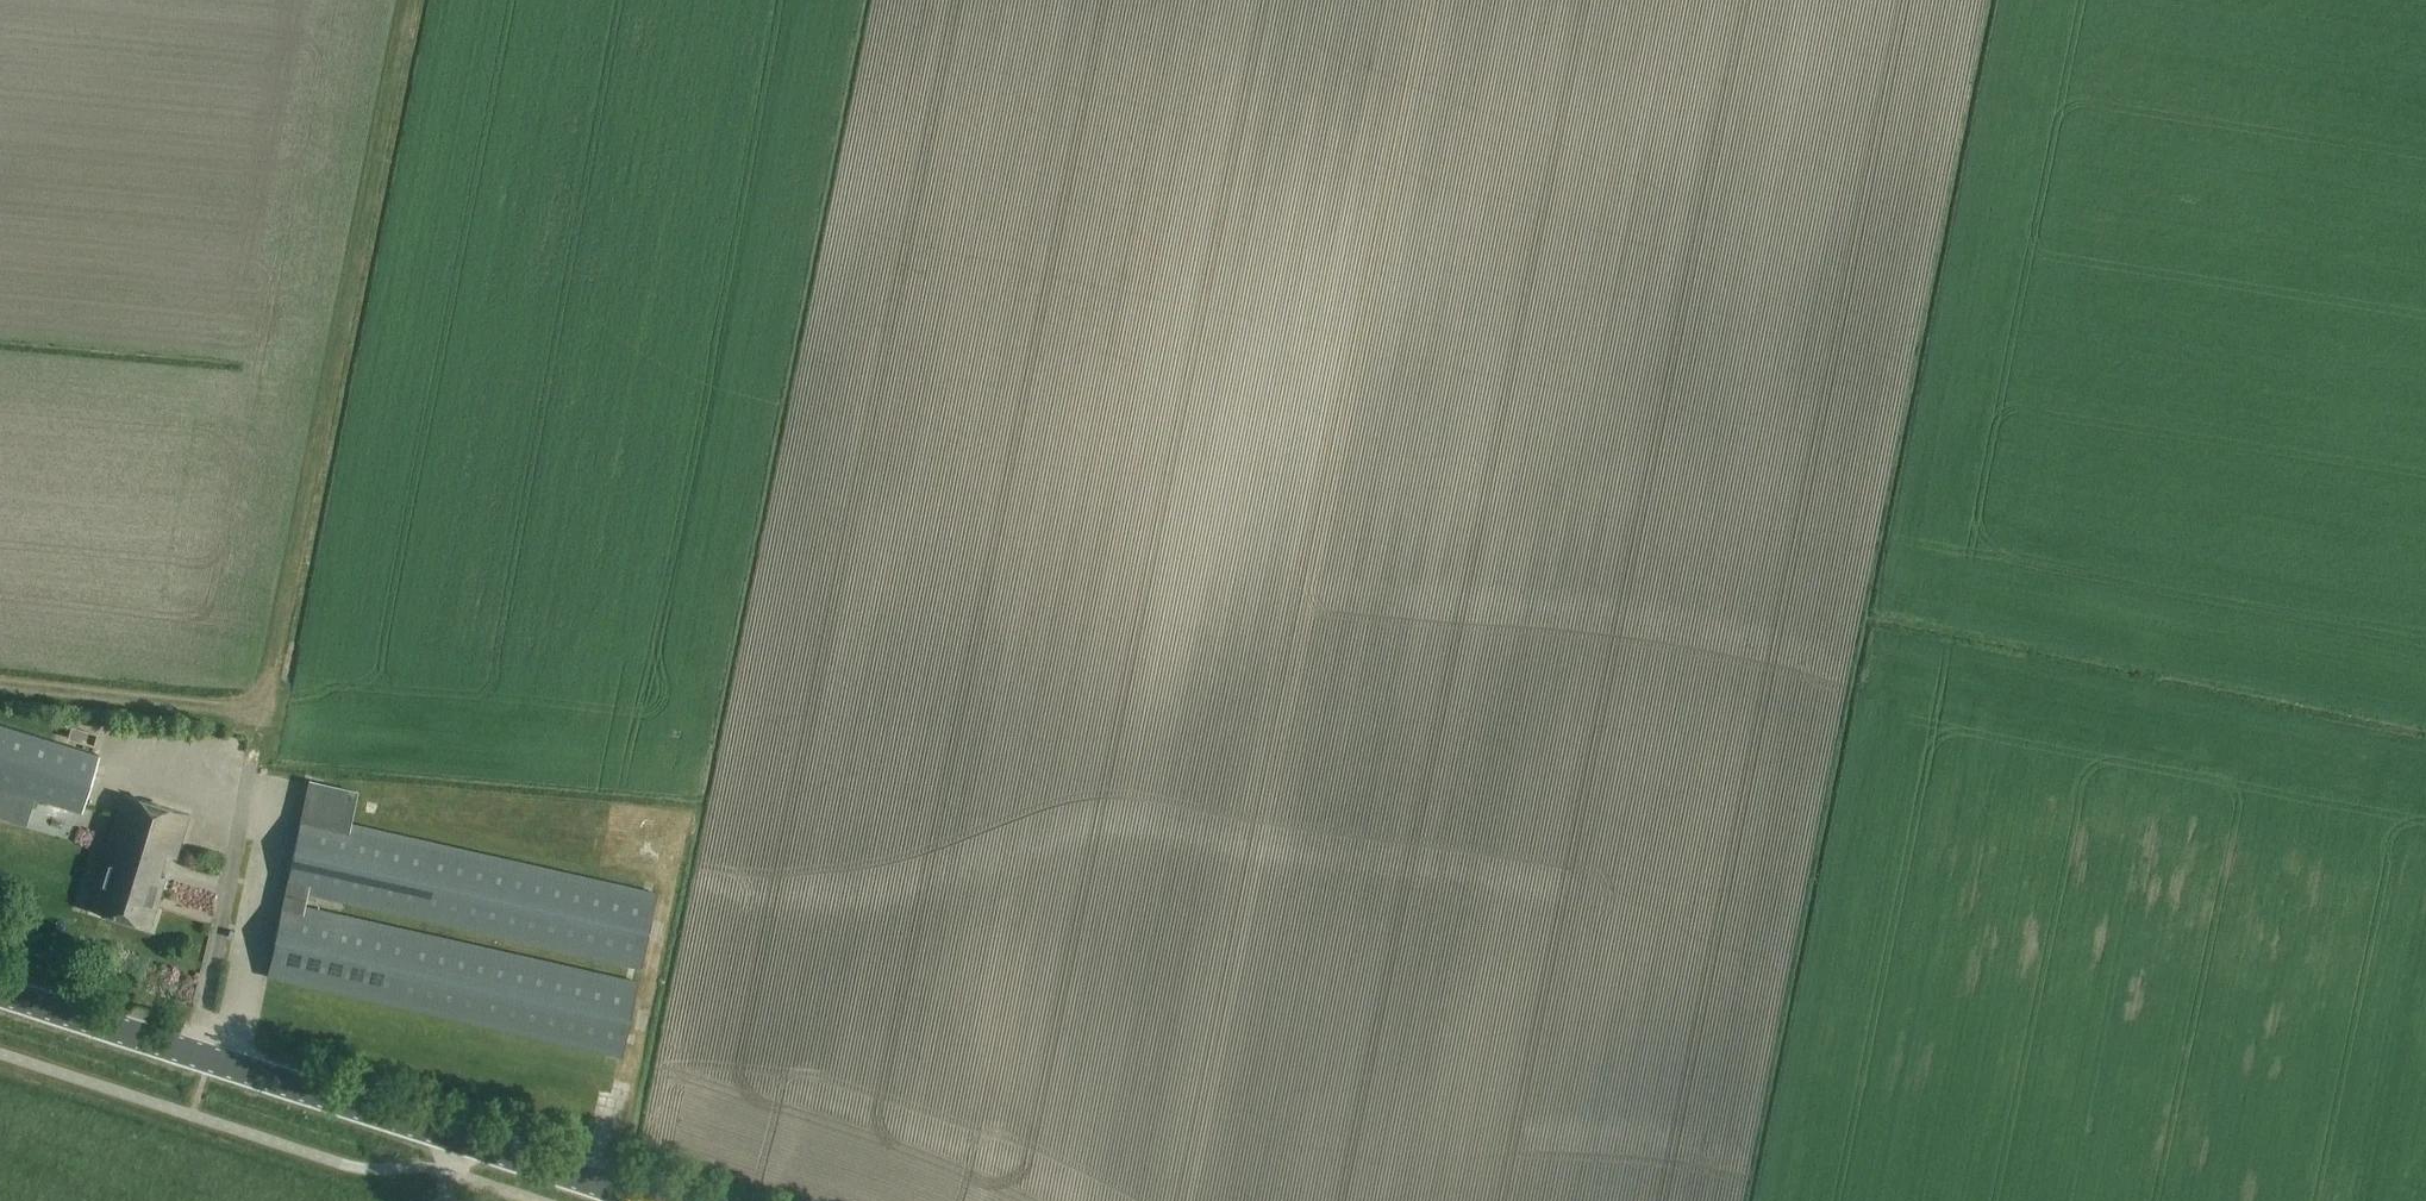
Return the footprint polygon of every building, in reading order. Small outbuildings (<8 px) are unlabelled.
[(98,755),(0,725),(0,786),(81,811),(98,755)] [(307,898),(344,906),(642,973),(659,895),(349,825),(357,790),(307,779),(263,978),(607,1055),(602,1077),(617,1080),(639,984),(305,909),(307,898)] [(176,858),(189,813),(123,794),(89,908),(151,927),(165,878),(159,876),(166,855),(176,858)] [(377,817),(380,806),(367,803),(364,813),(377,817)] [(0,820),(0,856),(66,876),(76,843),(0,820)]
